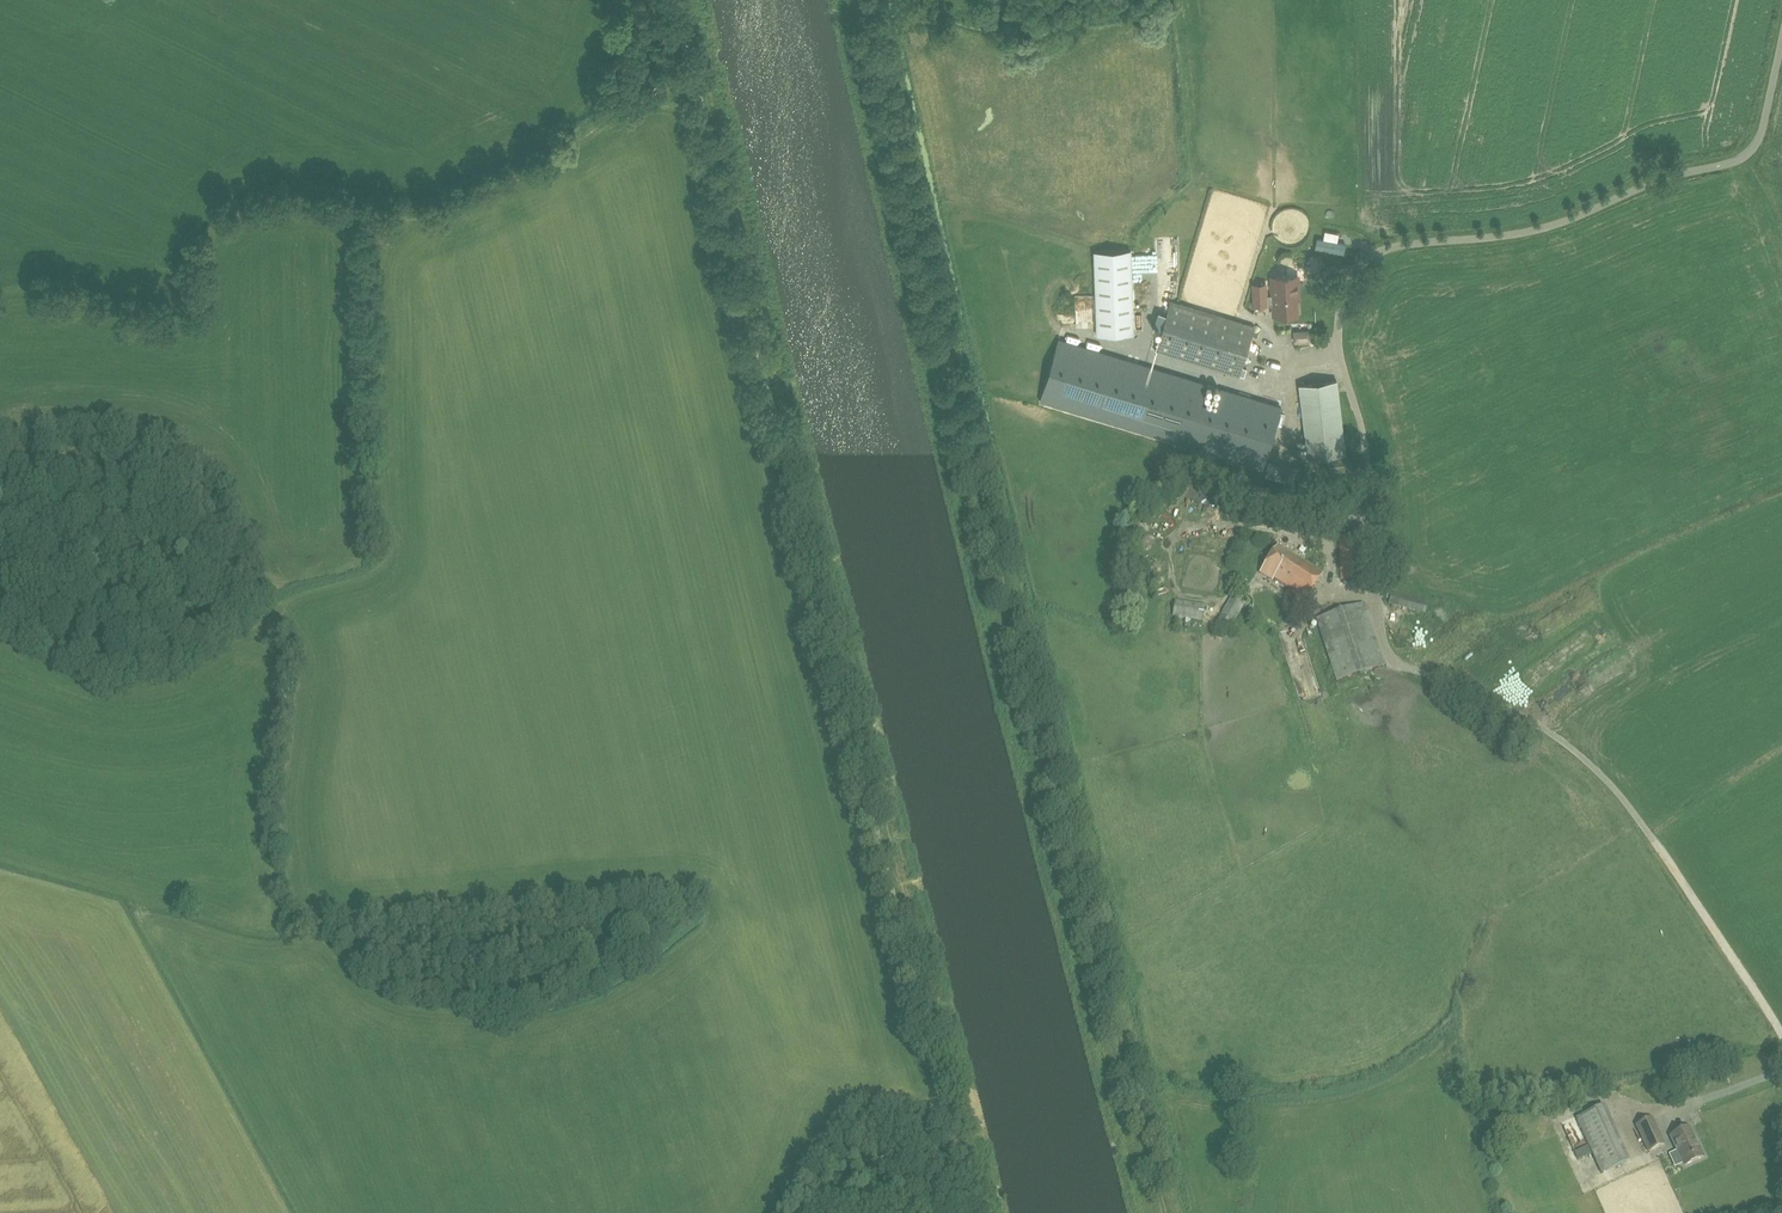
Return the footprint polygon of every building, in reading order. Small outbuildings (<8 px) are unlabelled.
[(1096,336),(1134,334),(1131,250),(1093,251),(1096,336)] [(1272,295),(1299,293),(1298,275),(1274,277),(1275,294),(1272,294),(1272,295)] [(1255,305),(1267,305),(1266,283),(1254,284),(1255,305)] [(1299,293),(1272,295),(1273,315),(1297,314),(1297,312),(1299,310),(1299,304),(1296,302),(1296,294),(1299,294),(1299,293)] [(1238,321),(1171,301),(1155,351),(1223,371),(1238,321)] [(1254,326),(1238,321),(1223,371),(1239,375),(1254,326)] [(1299,335),(1300,345),(1317,344),(1316,334),(1299,335)] [(1039,401),(1261,469),(1280,406),(1223,388),(1218,404),(1202,399),(1207,383),(1059,338),(1039,401)] [(1337,381),(1299,385),(1308,458),(1346,453),(1337,381)] [(1346,454),(1301,458),(1303,476),(1348,470),(1346,454)] [(1353,537),(1339,538),(1341,578),(1366,577),(1364,525),(1353,525),(1353,537)] [(1272,581),(1274,577),(1306,598),(1323,574),(1278,544),(1259,573),(1272,581)] [(1244,604),(1231,597),(1216,624),(1228,631),(1244,604)] [(1172,615),(1203,620),(1205,606),(1175,601),(1172,615)] [(1363,603),(1316,618),(1337,681),(1384,665),(1363,603)] [(1419,628),(1422,620),(1413,616),(1410,624),(1419,628)] [(1399,642),(1414,647),(1417,640),(1401,635),(1399,642)] [(1731,1078),(1739,1074),(1735,1064),(1726,1067),(1731,1078)] [(1684,1086),(1688,1100),(1695,1098),(1692,1084),(1684,1086)] [(1601,1173),(1628,1161),(1603,1106),(1576,1118),(1601,1173)] [(1648,1151),(1663,1144),(1651,1118),(1636,1125),(1648,1151)] [(1703,1156),(1698,1144),(1696,1145),(1689,1127),(1671,1136),(1684,1165),(1703,1156)]
